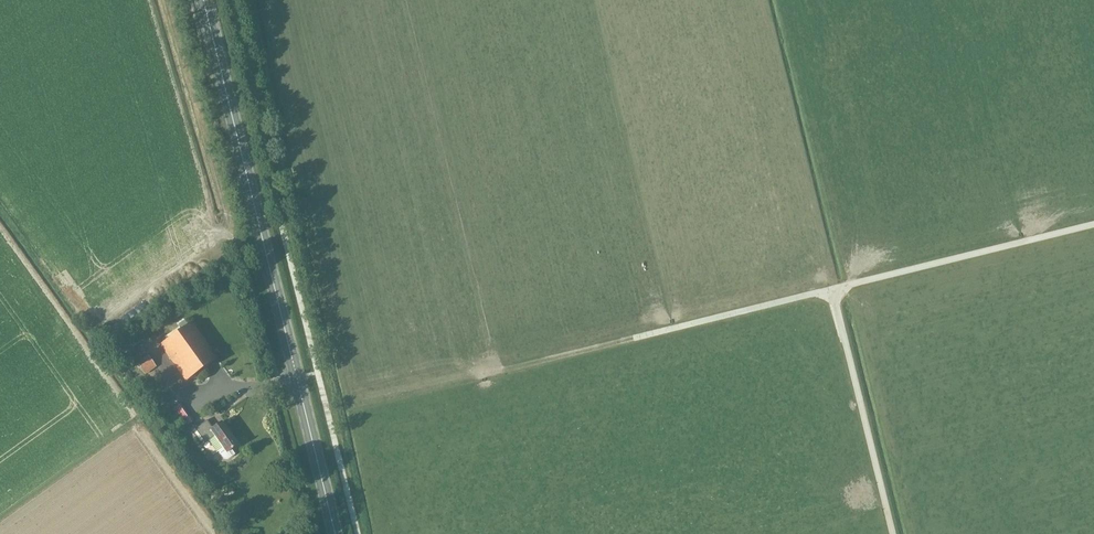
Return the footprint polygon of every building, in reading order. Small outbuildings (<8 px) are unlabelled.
[(185,380),(217,358),(191,323),(160,345),(185,380)] [(148,356),(137,364),(145,374),(156,366),(148,356)] [(179,405),(170,413),(185,431),(194,424),(179,405)] [(221,422),(212,428),(206,420),(194,428),(205,443),(214,436),(223,448),(215,453),(219,458),(221,456),(225,459),(230,458),(232,460),(236,457),(231,449),(237,445),(225,427),(221,422)]
